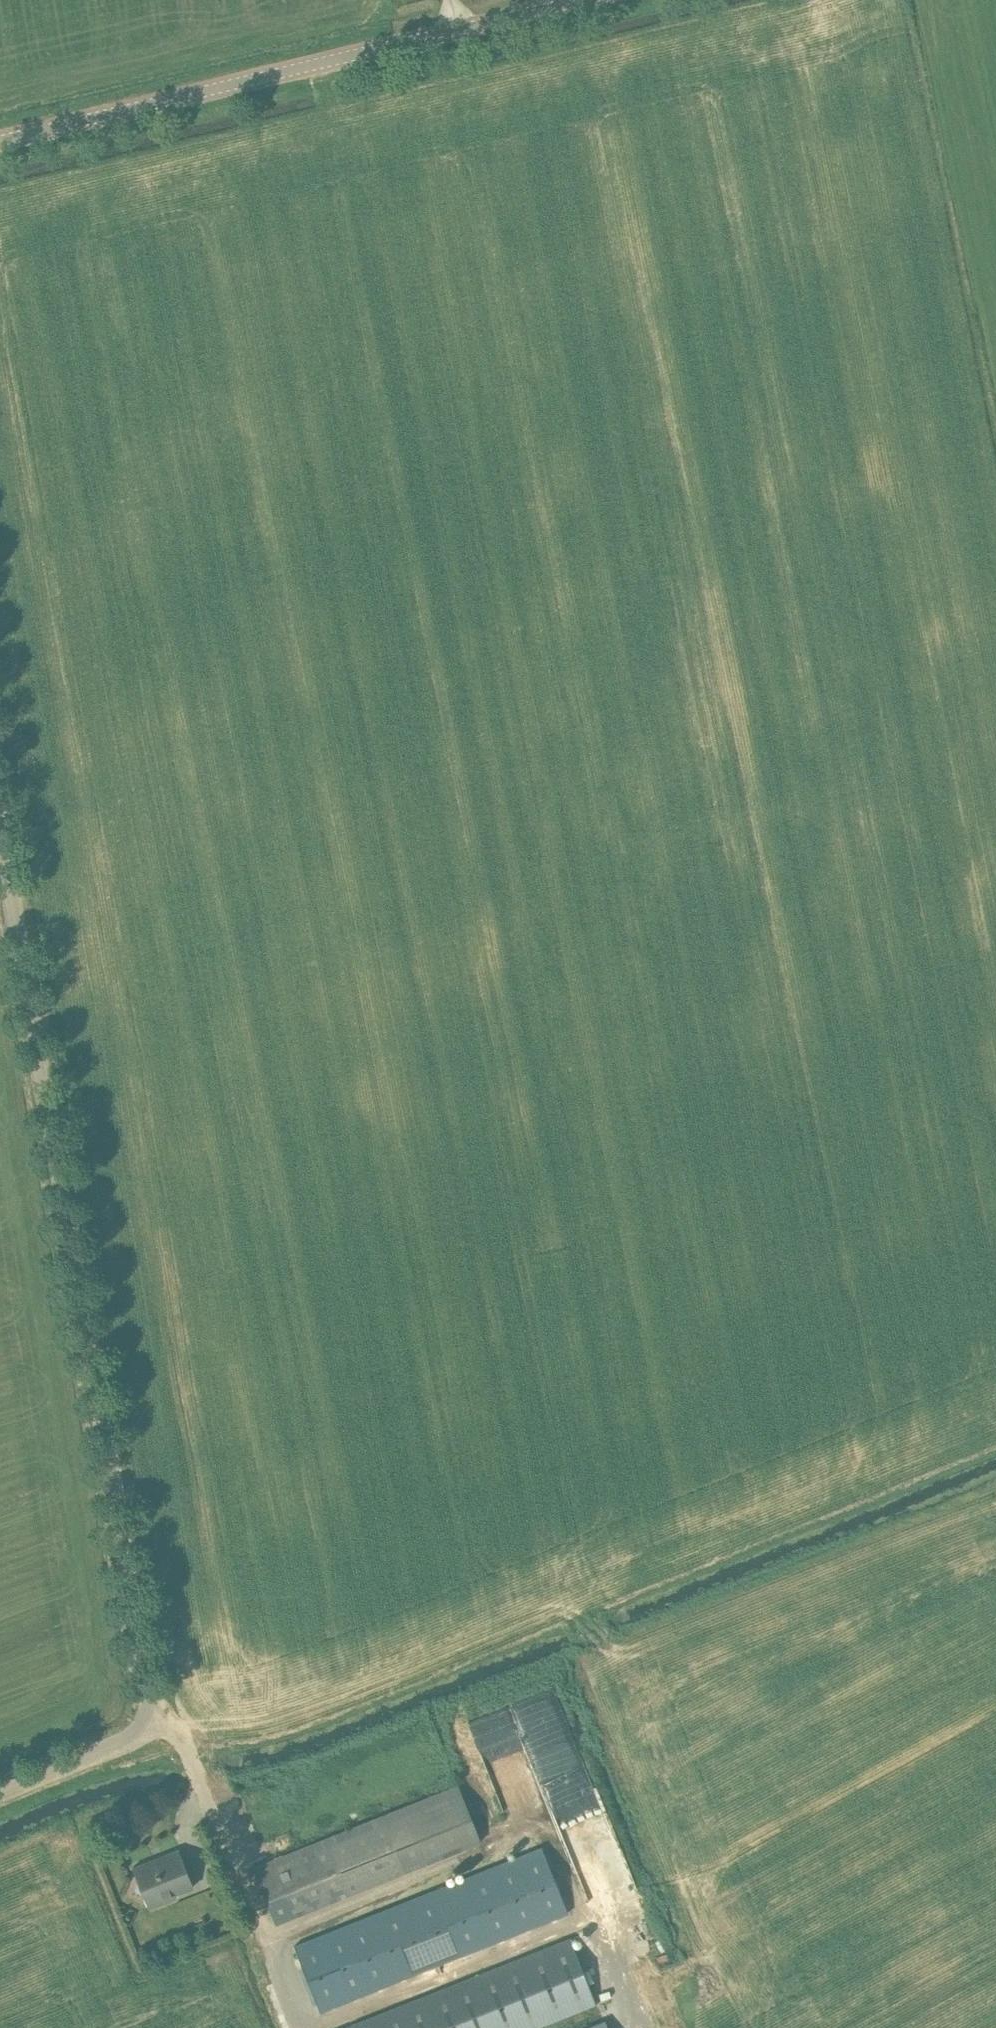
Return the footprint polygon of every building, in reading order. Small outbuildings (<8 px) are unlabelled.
[(518,1707),(533,1756),(576,1743),(560,1694),(518,1707)] [(458,1785),(253,1867),(260,1886),(271,1914),(275,1923),(481,1841),(477,1832),(466,1803),(458,1785)] [(256,1834),(245,1838),(249,1848),(260,1843),(256,1834)] [(542,1847),(293,1946),(320,2012),(568,1913),(542,1847)] [(193,1886),(179,1849),(132,1867),(138,1882),(135,1890),(142,1893),(148,1908),(176,1897),(174,1894),(193,1886)] [(341,2027),(537,2027),(596,2005),(569,1938),(341,2027)]
